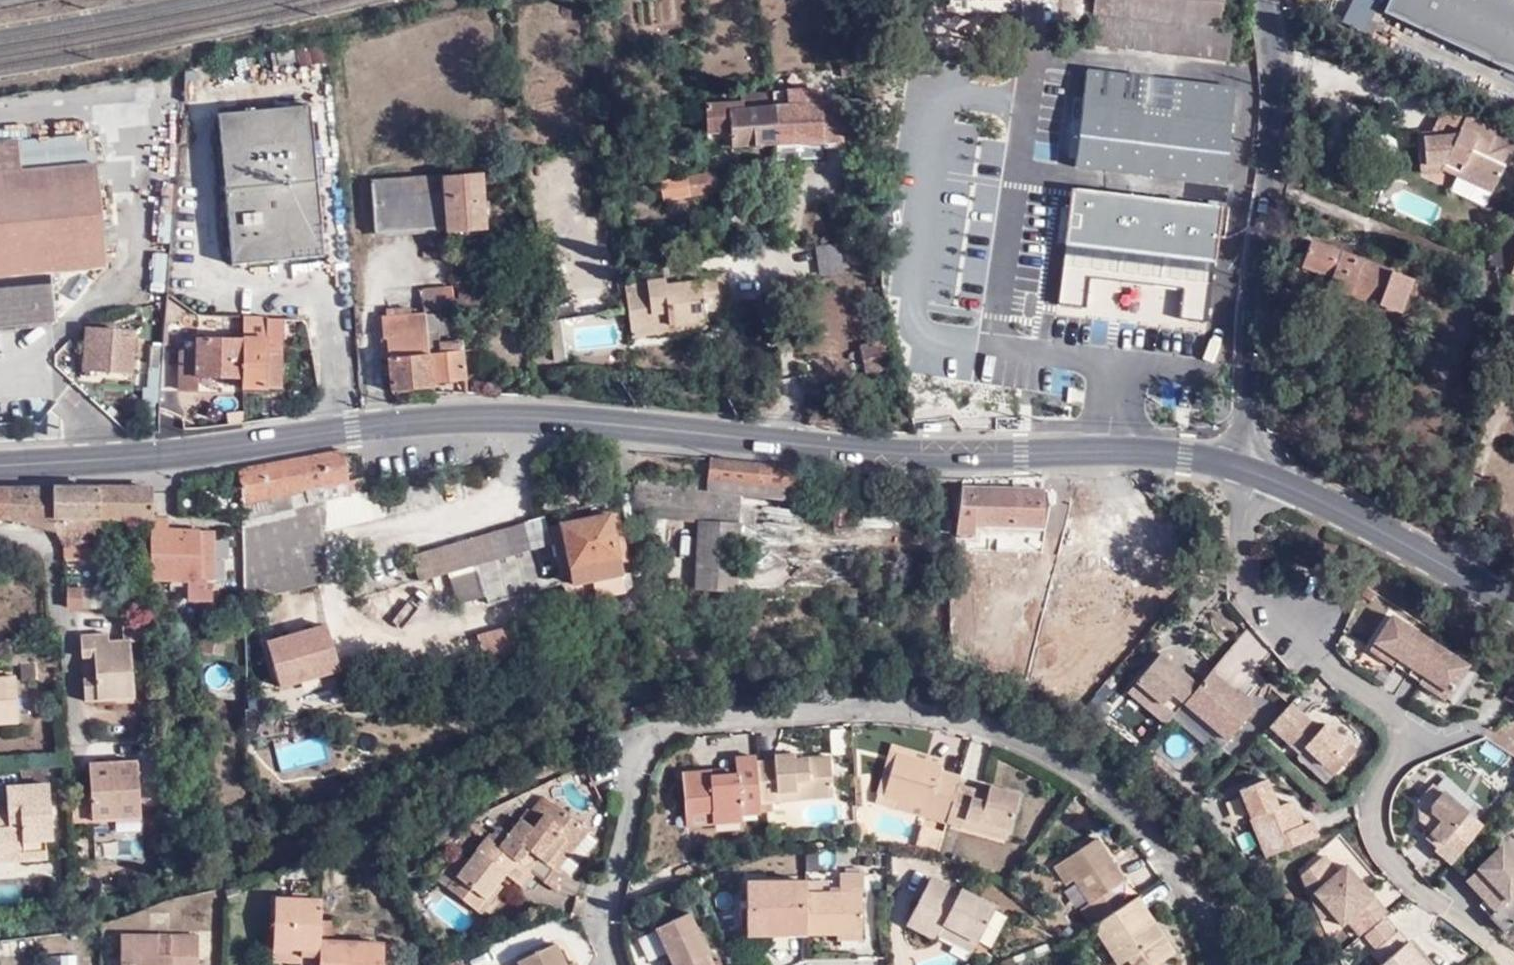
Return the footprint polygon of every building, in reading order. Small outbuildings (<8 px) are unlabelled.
[(1224,5),(1225,0),(1155,0),(1096,4),(1095,15),(1224,5)] [(1513,76),(1513,0),(1383,0),(1377,14),(1513,76)] [(1221,32),(1224,5),(1095,15),(1090,49),(1231,65),(1233,34),(1221,32)] [(330,65),(327,41),(315,43),(318,67),(330,65)] [(312,43),(300,45),(302,70),(316,67),(312,43)] [(1136,176),(1153,178),(1225,187),(1237,92),(1087,73),(1075,168),(1136,176)] [(821,93),(771,94),(771,108),(821,106),(821,93)] [(771,108),(771,94),(754,95),(753,102),(754,109),(771,108)] [(736,145),(773,144),(771,108),(754,109),(753,102),(712,103),(711,132),(736,132),(736,145)] [(771,108),(773,144),(780,144),(823,142),(867,141),(860,129),(858,105),(821,106),(771,108)] [(1461,133),(1467,114),(1445,105),(1436,130),(1441,136),(1461,133)] [(314,108),(270,111),(268,260),(324,255),(314,108)] [(268,260),(270,111),(222,114),(235,261),(268,260)] [(1499,127),(1467,114),(1461,133),(1441,136),(1436,130),(1420,132),(1424,168),(1446,168),(1451,153),(1465,158),(1462,172),(1497,186),(1507,161),(1488,154),(1499,127)] [(712,146),(736,145),(736,132),(711,132),(712,146)] [(93,134),(16,140),(19,169),(95,162),(93,134)] [(34,317),(55,315),(50,269),(105,263),(103,243),(101,223),(95,162),(19,169),(16,140),(0,142),(0,321),(34,317)] [(823,157),(823,142),(780,144),(779,157),(823,157)] [(1495,190),(1497,186),(1462,172),(1465,158),(1451,153),(1446,168),(1495,190)] [(659,195),(716,189),(715,180),(719,180),(717,169),(712,166),(688,168),(689,176),(658,179),(659,195)] [(488,229),(481,173),(375,184),(380,235),(441,229),(442,234),(488,229)] [(1150,200),(1153,178),(1136,176),(1133,198),(1150,200)] [(1222,209),(1150,200),(1133,198),(1073,191),(1058,305),(1085,309),(1090,278),(1183,291),(1179,320),(1208,325),(1222,209)] [(114,221),(101,223),(103,243),(116,242),(114,221)] [(1412,278),(1311,245),(1304,269),(1339,281),(1338,291),(1405,311),(1412,278)] [(632,331),(655,329),(653,310),(666,309),(667,321),(705,317),(705,308),(718,307),(718,294),(715,278),(715,271),(696,272),(695,277),(664,281),(662,276),(627,279),(632,331)] [(457,308),(486,305),(484,278),(455,280),(457,308)] [(723,278),(715,278),(718,294),(724,293),(723,278)] [(454,305),(452,283),(422,286),(423,308),(454,305)] [(387,306),(387,314),(411,312),(410,305),(387,306)] [(425,311),(425,328),(427,328),(438,327),(438,328),(447,327),(445,309),(425,311)] [(653,310),(655,329),(661,329),(661,330),(706,325),(705,317),(667,321),(666,309),(653,310)] [(382,314),(384,332),(425,328),(425,311),(411,312),(387,314),(382,314)] [(240,387),(242,387),(278,387),(279,340),(268,340),(268,316),(245,316),(245,335),(242,335),(240,376),(240,387)] [(268,340),(279,340),(279,316),(268,316),(268,340)] [(568,359),(563,322),(550,324),(555,361),(568,359)] [(132,370),(135,328),(85,326),(83,368),(132,370)] [(427,328),(431,379),(466,376),(463,353),(476,352),(475,346),(463,346),(462,339),(439,341),(438,328),(438,327),(427,328)] [(394,390),(432,388),(431,379),(427,328),(425,328),(384,332),(384,336),(388,336),(394,390)] [(194,375),(240,376),(242,335),(194,335),(193,346),(184,347),(184,350),(178,350),(177,387),(193,388),(194,375)] [(240,470),(245,504),(343,485),(350,483),(344,450),(240,470)] [(800,502),(804,465),(709,457),(708,487),(708,493),(743,496),(800,502)] [(741,524),(743,496),(708,493),(708,487),(696,475),(649,472),(637,480),(640,516),(702,521),(741,524)] [(1042,477),(961,476),(961,480),(960,488),(1042,490),(1042,477)] [(245,504),(243,521),(325,500),(345,495),(343,485),(245,504)] [(13,486),(13,487),(0,488),(0,519),(55,529),(52,488),(13,486)] [(102,523),(102,490),(52,488),(55,529),(57,529),(66,548),(102,549),(102,523)] [(1042,525),(1042,490),(960,488),(958,532),(983,533),(984,523),(1010,524),(1042,525)] [(153,490),(102,490),(102,523),(145,523),(145,539),(151,539),(151,583),(189,586),(189,602),(212,603),(212,596),(204,584),(216,585),(217,535),(172,531),(171,521),(154,520),(153,490)] [(345,495),(325,500),(322,532),(369,521),(362,491),(345,495)] [(325,500),(243,521),(244,601),(317,583),(322,532),(325,500)] [(581,519),(591,517),(589,506),(579,508),(581,519)] [(570,572),(562,523),(560,513),(551,515),(555,540),(561,573),(570,572)] [(619,513),(591,517),(581,519),(562,523),(570,572),(561,573),(561,581),(563,585),(592,581),(595,596),(623,591),(623,588),(621,575),(619,564),(627,563),(619,513)] [(536,545),(552,540),(544,515),(529,520),(536,545)] [(422,580),(450,572),(536,545),(529,520),(415,554),(422,580)] [(735,590),(741,524),(702,521),(697,587),(735,590)] [(1008,539),(1010,524),(984,523),(983,533),(984,538),(1008,539)] [(1056,557),(1092,562),(1092,552),(1094,534),(1058,531),(1056,557)] [(490,602),(561,581),(561,573),(555,540),(552,540),(536,545),(450,572),(459,603),(487,594),(490,602)] [(94,564),(95,550),(75,550),(75,563),(94,564)] [(102,570),(102,551),(95,550),(94,564),(94,569),(102,570)] [(1083,585),(1085,570),(1055,567),(1054,582),(1083,585)] [(629,574),(621,575),(623,588),(630,585),(629,574)] [(1151,590),(1095,585),(1093,609),(1038,600),(1021,674),(1086,709),(1140,643),(1116,626),(1119,622),(1123,624),(1150,596),(1151,590)] [(85,589),(69,587),(67,608),(84,610),(85,589)] [(85,589),(84,610),(102,611),(102,590),(85,589)] [(1419,672),(1436,644),(1397,620),(1376,653),(1402,670),(1407,664),(1419,672)] [(133,644),(150,644),(149,624),(124,621),(126,643),(110,643),(109,636),(84,637),(84,660),(95,660),(96,681),(85,681),(87,704),(136,701),(133,644)] [(224,656),(227,636),(198,631),(199,652),(224,656)] [(1431,679),(1426,685),(1452,701),(1474,668),(1436,644),(1419,672),(1431,679)] [(1159,715),(1172,726),(1190,705),(1204,688),(1165,655),(1141,683),(1167,706),(1159,715)] [(1268,686),(1231,655),(1216,673),(1239,693),(1243,689),(1256,700),(1268,686)] [(1414,677),(1419,672),(1407,664),(1402,670),(1414,677)] [(1414,677),(1426,685),(1431,679),(1419,672),(1414,677)] [(1204,688),(1190,705),(1234,741),(1260,710),(1252,704),(1239,693),(1216,673),(1204,688)] [(13,678),(0,679),(0,724),(15,723),(13,678)] [(1133,693),(1159,715),(1167,706),(1141,683),(1133,693)] [(1252,704),(1256,700),(1243,689),(1239,693),(1252,704)] [(1296,706),(1275,729),(1304,756),(1310,750),(1340,778),(1361,753),(1332,727),(1325,733),(1320,739),(1312,732),(1318,726),(1296,706)] [(1325,733),(1318,726),(1312,732),(1320,739),(1325,733)] [(898,756),(942,770),(944,763),(895,748),(877,804),(926,818),(927,813),(885,799),(898,756)] [(957,789),(959,783),(940,777),(942,770),(898,756),(885,799),(927,813),(926,818),(946,825),(957,789)] [(773,763),(755,765),(759,806),(778,804),(778,797),(794,795),(795,803),(833,800),(829,759),(794,762),(793,757),(773,759),(773,763)] [(755,765),(754,760),(734,762),(735,773),(734,780),(711,781),(711,775),(681,777),(684,818),(713,816),(714,827),(741,825),(741,818),(760,816),(759,806),(755,765)] [(70,795),(72,823),(116,821),(115,814),(141,812),(138,764),(90,765),(91,793),(70,795)] [(734,780),(735,773),(711,775),(711,781),(734,780)] [(1246,792),(1272,860),(1324,838),(1319,823),(1310,826),(1303,811),(1300,812),(1296,814),(1294,805),(1284,808),(1273,781),(1246,792)] [(9,803),(10,816),(0,817),(0,849),(23,848),(24,860),(48,858),(46,841),(54,841),(50,786),(8,789),(9,803)] [(1458,865),(1489,827),(1441,786),(1426,803),(1428,821),(1440,832),(1434,839),(1445,849),(1443,852),(1458,865)] [(986,798),(957,789),(946,825),(965,830),(967,822),(1008,835),(1019,799),(989,790),(986,798)] [(778,804),(795,803),(794,795),(778,797),(778,804)] [(542,800),(522,824),(532,832),(551,807),(542,800)] [(9,803),(0,804),(0,817),(10,816),(9,803)] [(497,830),(486,841),(532,878),(542,866),(556,876),(570,857),(571,856),(587,836),(551,807),(532,832),(522,824),(520,822),(507,838),(497,830)] [(115,814),(116,821),(141,819),(141,812),(115,814)] [(686,830),(714,827),(713,816),(684,818),(686,830)] [(967,822),(965,830),(1005,843),(1008,835),(967,822)] [(917,848),(936,856),(943,833),(924,827),(917,848)] [(570,857),(581,864),(597,843),(587,836),(571,856),(570,857)] [(532,878),(486,841),(469,865),(454,882),(446,892),(474,915),(503,878),(521,892),(532,878)] [(1101,923),(1125,907),(1114,891),(1125,884),(1096,842),(1062,865),(1075,883),(1101,923)] [(1511,932),(1513,929),(1513,853),(1507,845),(1477,876),(1485,885),(1481,889),(1491,900),(1502,910),(1496,916),(1511,932)] [(0,849),(0,861),(24,860),(23,848),(0,849)] [(454,882),(469,865),(458,856),(443,874),(454,882)] [(1353,922),(1367,937),(1393,914),(1367,884),(1363,888),(1357,880),(1362,878),(1352,867),(1343,874),(1329,856),(1311,872),(1326,889),(1320,895),(1337,914),(1348,926),(1353,922)] [(556,876),(566,883),(581,864),(570,857),(556,876)] [(1075,883),(1062,865),(1056,870),(1069,886),(1075,883)] [(554,895),(557,896),(566,883),(556,876),(542,866),(532,878),(554,895)] [(1327,922),(1337,914),(1320,895),(1326,889),(1311,872),(1307,877),(1327,922)] [(807,895),(808,938),(839,938),(864,937),(864,897),(865,895),(866,876),(840,876),(841,894),(807,895)] [(1485,885),(1477,876),(1472,880),(1481,889),(1485,885)] [(1363,888),(1367,884),(1362,878),(1357,880),(1363,888)] [(934,942),(937,937),(942,928),(975,945),(994,909),(959,891),(957,895),(929,881),(905,928),(934,942)] [(767,938),(808,938),(807,895),(807,885),(748,885),(748,903),(741,904),(742,930),(748,930),(767,929),(767,938)] [(323,902),(275,899),(272,949),(300,951),(300,964),(319,964),(322,922),(323,902)] [(1135,900),(1125,907),(1101,923),(1093,929),(1113,960),(1124,954),(1129,962),(1132,964),(1160,964),(1173,956),(1135,900)] [(1486,905),(1496,916),(1502,910),(1491,900),(1486,905)] [(687,916),(659,930),(668,946),(662,950),(668,963),(674,960),(677,964),(711,964),(687,916)] [(322,922),(319,964),(383,964),(384,946),(333,944),(335,924),(322,922)] [(942,928),(937,937),(971,954),(975,945),(942,928)] [(748,938),(767,938),(767,929),(748,930),(748,938)] [(668,946),(659,930),(654,933),(662,950),(668,946)] [(1414,943),(1404,931),(1381,952),(1391,962),(1388,964),(1434,964),(1414,943)] [(173,957),(184,957),(184,964),(199,964),(200,936),(123,936),(123,964),(173,964),(173,957)] [(1434,964),(1442,964),(1419,939),(1414,943),(1434,964)] [(516,964),(563,964),(558,956),(553,947),(516,964)] [(300,951),(272,949),(272,962),(300,964),(300,951)] [(563,953),(558,956),(563,964),(569,964),(563,953)] [(1129,962),(1124,954),(1113,960),(1116,964),(1124,964),(1129,962)] [(173,964),(184,964),(184,957),(173,957),(173,964)]
